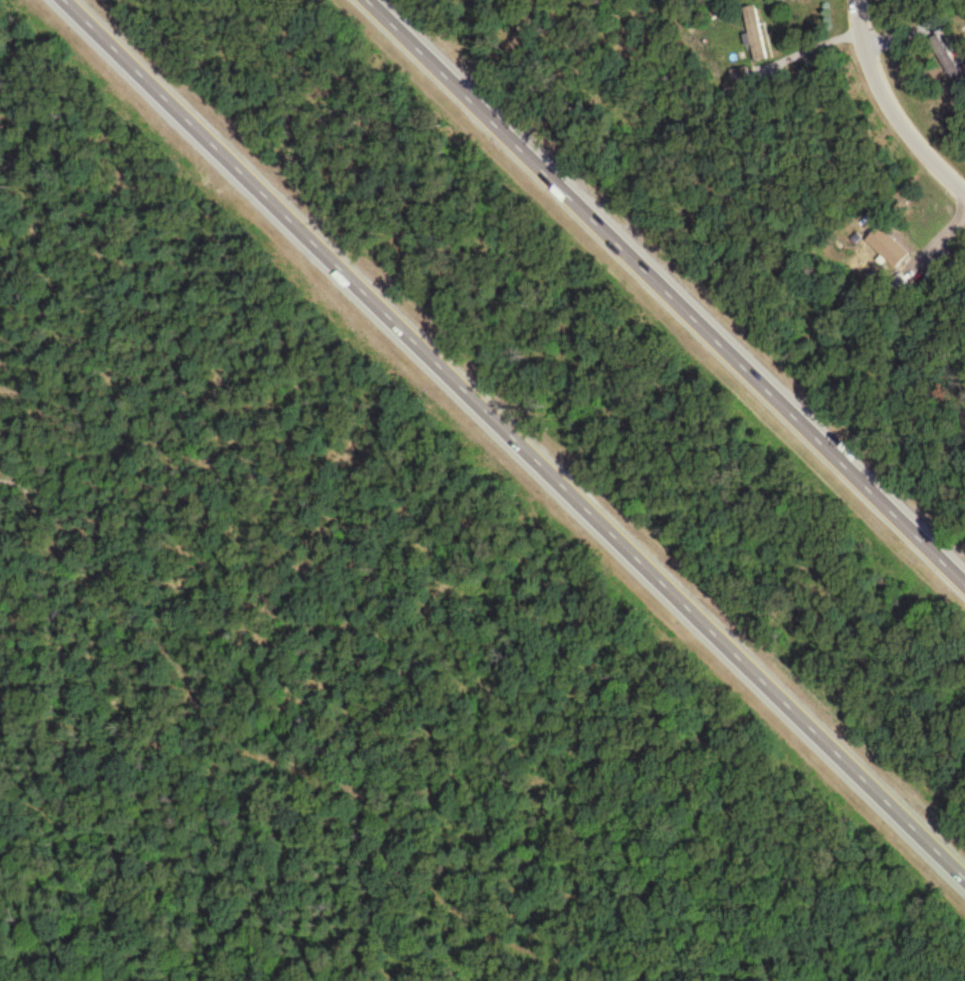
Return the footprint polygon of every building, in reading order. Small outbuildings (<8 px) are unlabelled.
[(743,9),(751,64),(765,62),(757,7),(743,9)] [(926,45),(943,67),(953,60),(936,37),(926,45)] [(909,257),(879,227),(865,242),(894,272),(909,257)]
